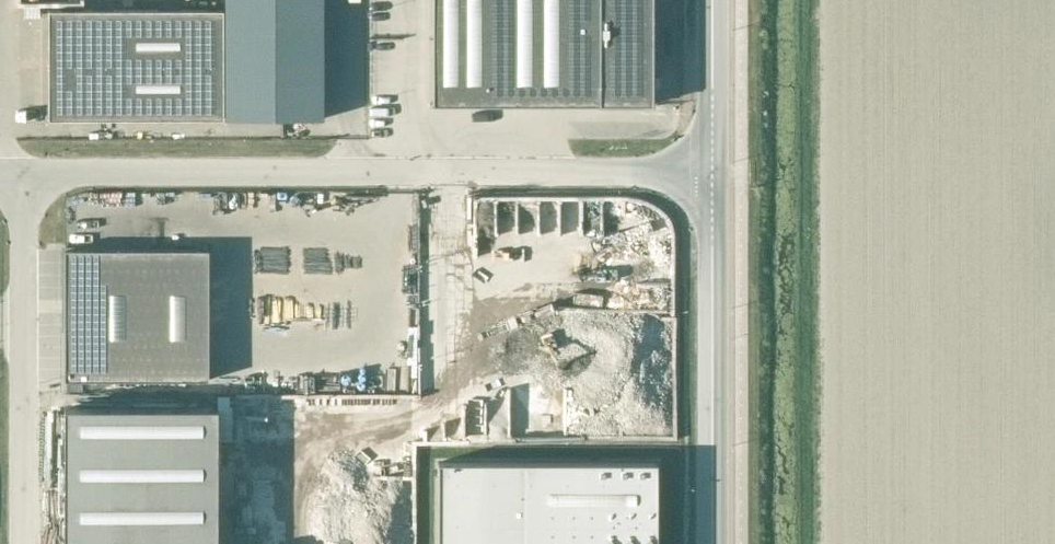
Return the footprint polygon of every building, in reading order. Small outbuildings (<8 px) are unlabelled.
[(433,104),(653,104),(653,0),(433,0),(433,104)] [(49,119),(224,118),(224,9),(49,9),(49,119)] [(274,118),(275,134),(296,133),(295,117),(274,118)] [(65,250),(66,380),(209,379),(209,249),(65,250)] [(65,543),(218,543),(218,407),(65,407),(65,543)] [(438,543),(657,543),(657,462),(438,462),(438,543)]
